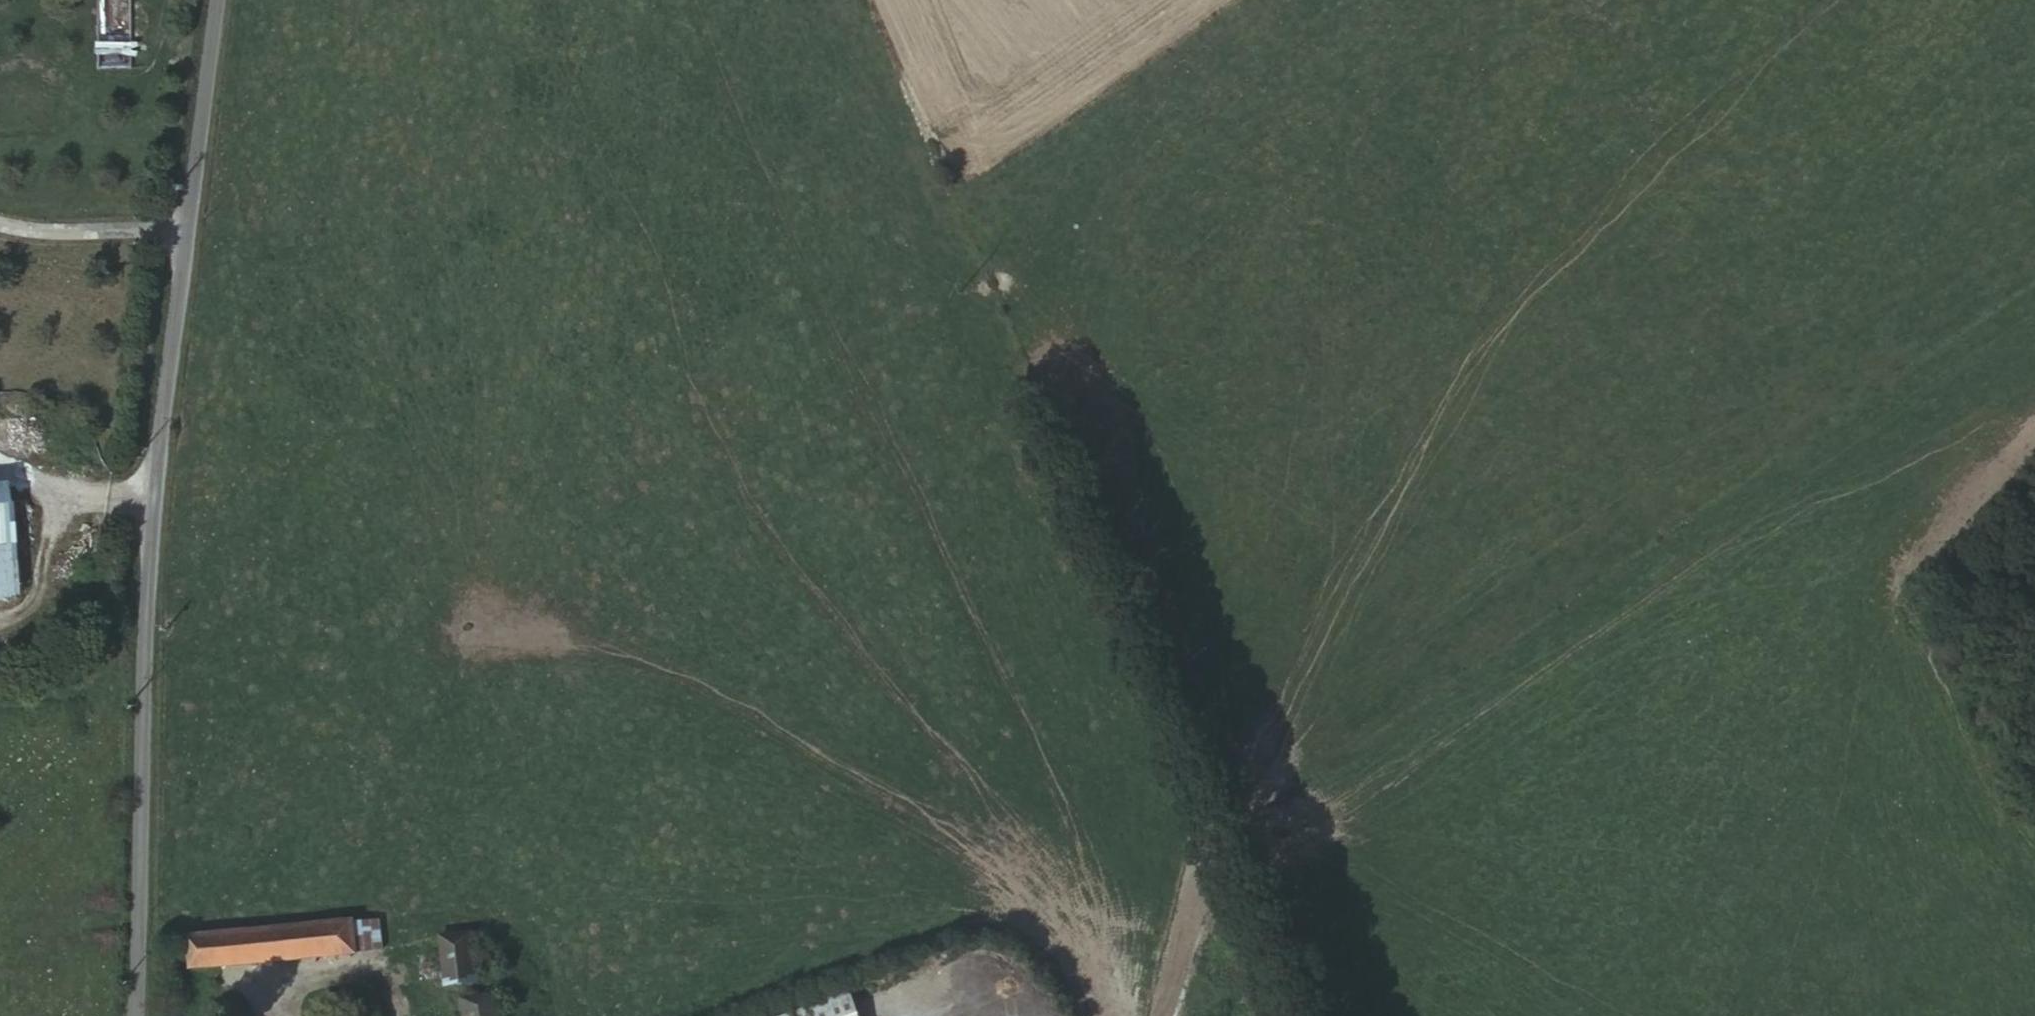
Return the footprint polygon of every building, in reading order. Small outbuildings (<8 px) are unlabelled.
[(377,919),(186,934),(188,965),(379,950),(381,945),(377,919)] [(487,928),(438,937),(445,978),(491,972),(487,928)] [(465,1015),(494,1015),(488,993),(462,1000),(465,1015)] [(859,1002),(818,1015),(863,1015),(859,1002)]
